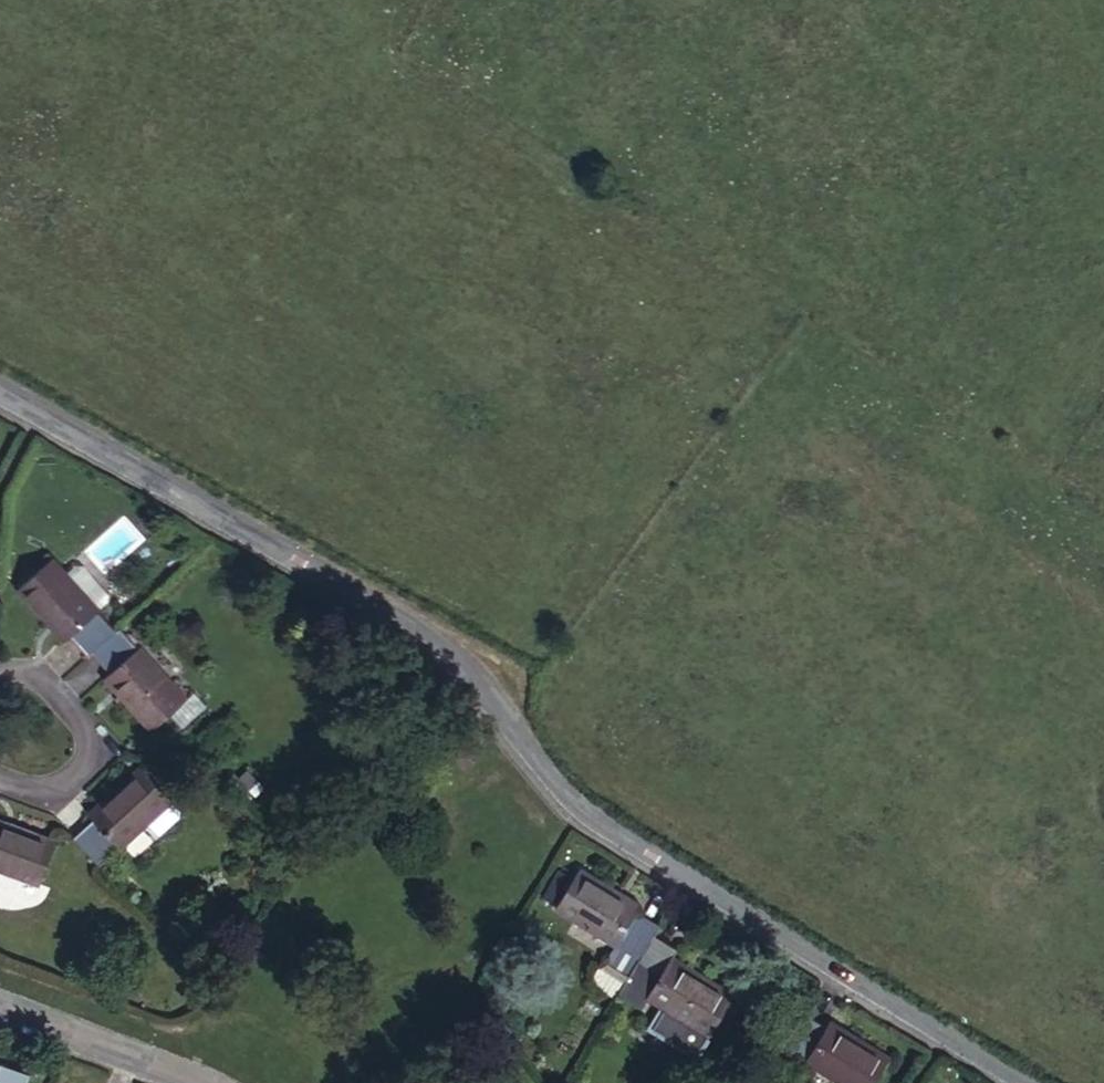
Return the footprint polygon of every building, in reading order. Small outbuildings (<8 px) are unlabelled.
[(91,647),(113,627),(94,606),(97,604),(95,603),(106,594),(106,585),(82,558),(73,558),(63,566),(51,552),(14,584),(60,635),(67,631),(86,652),(91,647)] [(134,643),(117,623),(113,627),(91,647),(108,666),(101,672),(147,724),(167,705),(178,718),(202,697),(191,685),(184,692),(138,641),(134,643)] [(92,805),(98,810),(121,835),(125,839),(146,819),(152,827),(161,827),(181,807),(180,799),(141,757),(92,805)] [(39,880),(58,833),(0,809),(0,864),(39,880)] [(98,810),(77,831),(101,855),(121,835),(98,810)] [(654,936),(657,930),(633,916),(636,908),(580,873),(556,913),(612,948),(596,974),(620,988),(654,936)] [(732,995),(673,959),(678,950),(654,936),(620,988),(616,996),(640,1010),(646,1000),(663,1010),(651,1029),(696,1055),(709,1032),(730,999),(732,995)] [(742,1006),(730,999),(709,1032),(721,1039),(742,1006)] [(890,1058),(831,1023),(825,1032),(801,1017),(782,1047),(807,1061),(804,1065),(834,1082),(875,1082),(890,1058)]
